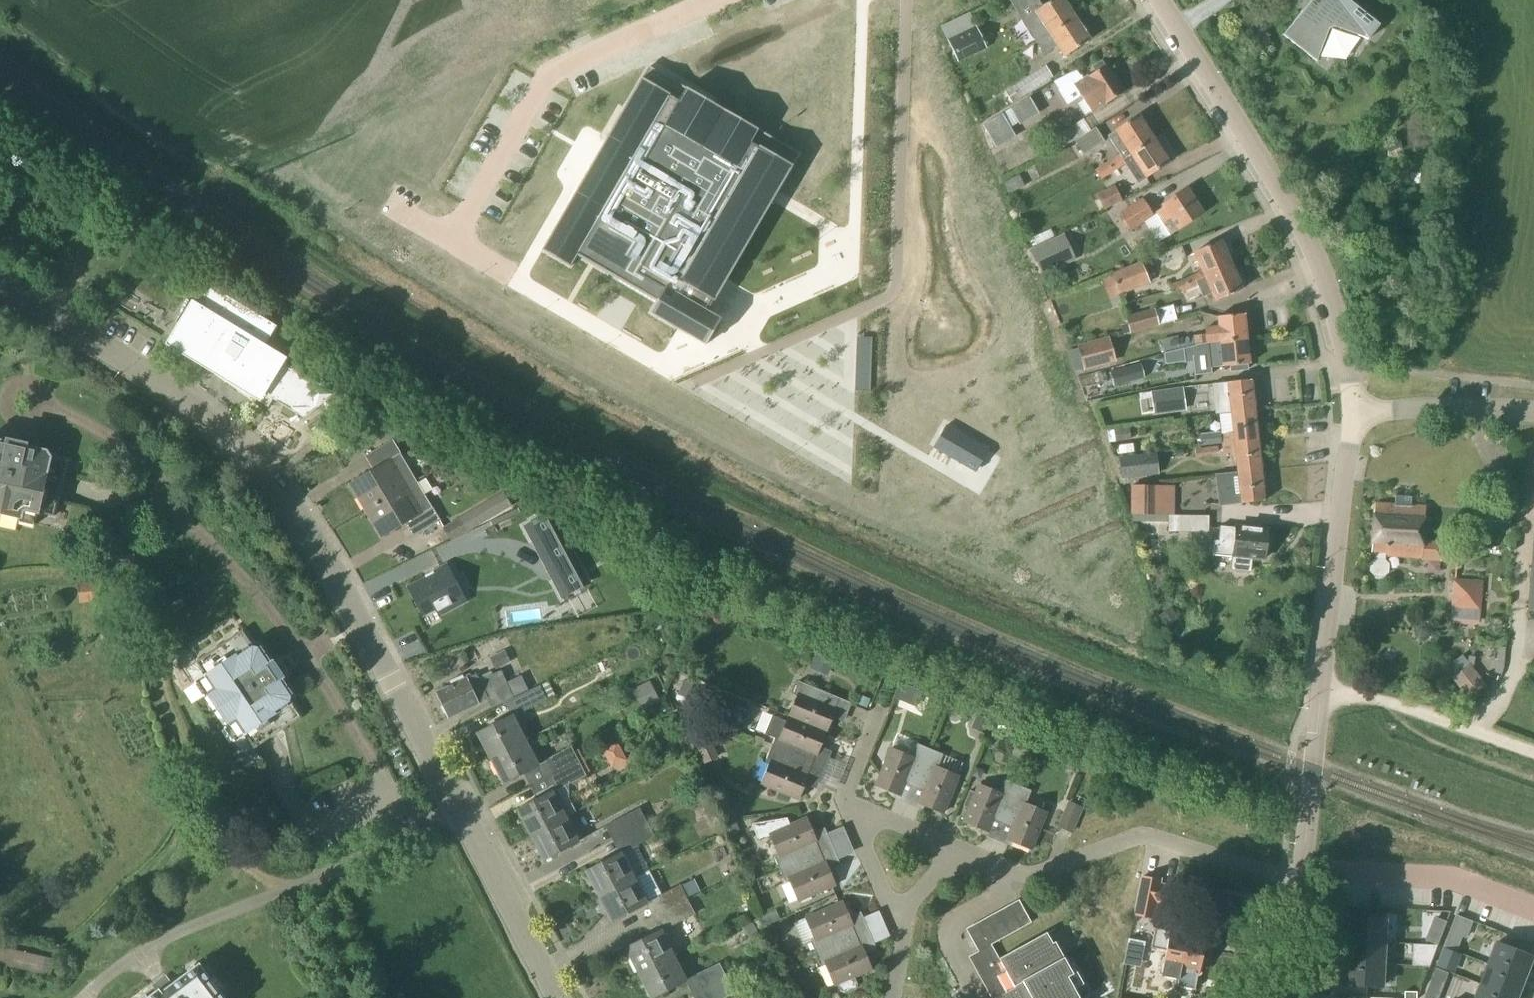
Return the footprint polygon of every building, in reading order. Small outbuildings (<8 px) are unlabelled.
[(1076,17),(1065,0),(1052,0),(1021,20),(1036,43),(1076,17)] [(1347,0),(1311,0),(1283,35),(1315,61),(1326,32),(1327,31),(1327,29),(1329,28),(1330,28),(1331,27),(1333,27),(1334,27),(1336,27),(1367,40),(1368,39),(1364,37),(1374,25),(1377,27),(1378,26),(1347,0)] [(1076,17),(1036,43),(1043,55),(1057,45),(1065,57),(1091,40),(1076,17)] [(947,40),(958,63),(986,49),(975,27),(947,40)] [(1104,66),(1101,62),(1091,68),(1094,72),(1075,85),(1093,113),(1124,93),(1106,65),(1104,66)] [(1038,92),(1049,85),(1046,82),(1053,78),(1045,66),(1004,92),(1012,105),(1036,89),(1037,91),(1038,92)] [(647,67),(577,189),(548,239),(541,251),(569,267),(576,256),(656,302),(649,314),(704,346),(707,341),(717,324),(720,319),(708,312),(798,154),(647,67)] [(1038,92),(1037,91),(1005,112),(1011,121),(1023,114),(1025,118),(1057,98),(1049,85),(1038,92)] [(1001,114),(982,126),(995,148),(1015,137),(1001,114)] [(1122,160),(1123,159),(1131,154),(1131,155),(1154,139),(1139,115),(1115,131),(1107,136),(1118,154),(1122,160)] [(1095,129),(1075,142),(1083,155),(1104,142),(1095,129)] [(1126,163),(1124,165),(1137,185),(1146,179),(1145,179),(1146,178),(1170,163),(1154,139),(1131,155),(1131,154),(1123,159),(1126,163)] [(1126,163),(1123,159),(1122,160),(1118,154),(1106,162),(1110,168),(1112,167),(1115,171),(1124,165),(1126,163)] [(1100,181),(1115,171),(1112,167),(1110,168),(1106,162),(1093,171),(1100,181)] [(1008,194),(1024,186),(1018,175),(1002,183),(1008,194)] [(1103,210),(1121,201),(1114,186),(1096,194),(1103,210)] [(1170,234),(1203,213),(1187,188),(1162,205),(1163,208),(1155,213),(1161,223),(1162,222),(1170,234)] [(1130,230),(1153,215),(1141,198),(1119,213),(1130,230)] [(1138,226),(1149,256),(1170,248),(1165,234),(1158,237),(1152,221),(1138,226)] [(1040,276),(1075,259),(1062,233),(1028,250),(1040,276)] [(1221,241),(1194,252),(1202,271),(1194,275),(1196,280),(1231,265),(1227,256),(1231,252),(1227,243),(1222,243),(1221,241)] [(1140,262),(1110,274),(1118,296),(1149,284),(1140,262)] [(1194,275),(1184,279),(1189,290),(1197,286),(1202,298),(1212,294),(1215,301),(1242,289),(1241,287),(1245,283),(1240,274),(1235,274),(1231,265),(1196,280),(1194,275)] [(1184,279),(1175,283),(1177,289),(1179,294),(1189,290),(1184,279)] [(277,327),(211,286),(202,300),(197,297),(169,343),(216,371),(217,371),(222,371),(225,372),(225,378),(242,388),(243,386),(254,393),(252,397),(268,407),(273,399),(304,418),(335,394),(262,350),(277,327)] [(1162,303),(1163,319),(1179,318),(1178,302),(1162,303)] [(1129,334),(1158,326),(1153,309),(1124,317),(1129,334)] [(1193,345),(1247,339),(1245,314),(1217,317),(1218,326),(1203,328),(1204,335),(1193,336),(1193,337),(1193,345)] [(1083,371),(1115,362),(1108,337),(1076,346),(1083,371)] [(1250,364),(1247,339),(1193,345),(1194,354),(1208,353),(1210,368),(1231,366),(1232,371),(1248,369),(1247,364),(1250,364)] [(1113,386),(1143,378),(1140,364),(1109,372),(1113,386)] [(1227,382),(1211,384),(1214,414),(1230,412),(1230,413),(1255,410),(1252,380),(1227,382)] [(1153,415),(1185,411),(1182,388),(1150,392),(1153,415)] [(1220,435),(1221,444),(1234,443),(1258,440),(1255,410),(1230,413),(1233,433),(1220,435)] [(953,431),(939,454),(973,475),(988,451),(954,430),(953,431)] [(1200,446),(1220,444),(1219,432),(1199,434),(1200,446)] [(27,440),(9,436),(7,444),(0,442),(0,513),(20,518),(18,522),(35,526),(38,513),(54,517),(67,461),(50,458),(46,452),(26,448),(27,440)] [(1137,449),(1137,438),(1122,439),(1122,450),(1137,449)] [(414,482),(415,481),(391,440),(368,454),(377,469),(350,485),(365,510),(414,482)] [(1234,443),(1221,444),(1222,455),(1235,454),(1237,472),(1259,470),(1261,469),(1258,440),(1234,443)] [(459,479),(473,471),(467,460),(453,468),(459,479)] [(1237,472),(1214,475),(1218,506),(1240,503),(1265,501),(1261,469),(1259,470),(1237,472)] [(431,508),(415,481),(414,482),(365,510),(381,538),(409,521),(416,534),(439,521),(431,508)] [(1162,486),(1130,486),(1130,515),(1161,515),(1162,486)] [(1375,504),(1374,517),(1394,518),(1393,529),(1409,530),(1409,534),(1413,534),(1413,530),(1423,530),(1425,507),(1410,506),(1410,497),(1394,495),(1394,505),(1375,504)] [(552,511),(523,527),(561,600),(590,584),(552,511)] [(1168,515),(1168,516),(1168,532),(1207,532),(1208,516),(1173,516),(1173,515),(1168,515)] [(1370,563),(1370,571),(1375,576),(1383,577),(1388,573),(1389,564),(1385,560),(1385,555),(1422,558),(1441,559),(1442,543),(1423,541),(1423,530),(1413,530),(1413,534),(1409,534),(1409,530),(1393,529),(1394,518),(1374,517),(1372,555),(1375,555),(1375,559),(1370,563)] [(449,542),(467,532),(460,518),(442,529),(449,542)] [(1237,528),(1219,526),(1218,541),(1213,541),(1212,555),(1231,556),(1230,570),(1250,572),(1252,557),(1265,559),(1266,545),(1269,544),(1270,536),(1267,535),(1268,530),(1237,527),(1237,528)] [(439,617),(465,603),(445,566),(432,573),(433,575),(408,588),(423,617),(436,610),(439,617)] [(1483,609),(1484,577),(1452,575),(1451,608),(1483,609)] [(79,604),(115,602),(114,583),(78,584),(79,604)] [(722,619),(719,614),(713,612),(708,615),(707,621),(710,626),(715,627),(720,624),(722,619)] [(252,646),(242,632),(196,664),(205,678),(194,685),(203,699),(207,696),(228,727),(224,730),(233,744),(244,736),(254,750),(301,719),(291,705),(295,702),(281,681),(287,676),(277,660),(270,665),(256,643),(252,646)] [(631,666),(649,657),(645,648),(627,656),(631,666)] [(494,670),(509,663),(503,651),(489,658),(494,670)] [(826,676),(833,660),(816,653),(809,670),(826,676)] [(1472,702),(1479,696),(1477,693),(1486,686),(1469,664),(1452,677),(1450,678),(1467,700),(1469,699),(1472,702)] [(505,683),(499,671),(479,681),(476,675),(467,679),(466,678),(436,693),(449,719),(478,705),(478,703),(487,699),(491,708),(503,701),(527,690),(520,676),(505,683)] [(659,701),(649,681),(632,690),(642,710),(659,701)] [(797,697),(789,717),(826,732),(834,712),(845,716),(851,702),(798,681),(792,695),(797,697)] [(902,684),(895,699),(915,708),(922,692),(902,684)] [(518,714),(545,701),(538,686),(511,699),(518,714)] [(489,758),(523,741),(510,716),(477,734),(489,758)] [(771,716),(764,735),(775,739),(771,748),(824,769),(829,757),(818,753),(826,732),(789,717),(786,722),(771,716)] [(703,764),(717,758),(708,736),(694,742),(703,764)] [(523,741),(489,758),(502,783),(540,764),(533,750),(529,752),(523,741)] [(611,768),(626,761),(616,742),(601,750),(611,768)] [(914,786),(930,749),(917,743),(911,757),(891,748),(876,785),(898,795),(903,782),(914,786)] [(552,775),(577,762),(570,747),(545,760),(552,775)] [(770,763),(761,785),(798,800),(807,779),(818,783),(824,769),(771,748),(765,762),(770,763)] [(930,749),(914,786),(927,792),(922,804),(943,813),(958,776),(937,768),(943,754),(930,749)] [(1086,774),(1091,761),(1082,757),(1076,771),(1086,774)] [(577,762),(552,775),(560,789),(585,776),(577,762)] [(1386,774),(1389,767),(1383,765),(1381,772),(1386,774)] [(983,770),(974,767),(970,776),(979,780),(983,770)] [(1003,822),(1018,785),(1005,780),(1000,793),(979,785),(975,794),(969,791),(963,806),(969,809),(964,822),(985,831),(990,817),(1003,822)] [(1018,785),(1003,822),(1015,827),(1009,840),(1032,849),(1047,812),(1025,803),(1031,790),(1018,785)] [(554,791),(517,810),(530,835),(563,818),(574,812),(569,801),(561,805),(554,791)] [(1072,834),(1082,808),(1067,802),(1057,828),(1072,834)] [(611,841),(646,823),(638,809),(604,827),(611,841)] [(563,818),(530,835),(542,860),(580,840),(573,827),(569,829),(563,818)] [(779,870),(832,847),(826,834),(815,839),(806,818),(789,825),(786,819),(751,824),(758,840),(769,835),(778,855),(773,857),(779,870)] [(646,823),(611,841),(619,855),(653,837),(646,823)] [(645,847),(633,852),(643,877),(654,872),(645,847)] [(832,847),(779,870),(785,883),(790,881),(798,901),(835,885),(827,865),(838,860),(832,847)] [(599,897),(632,880),(620,855),(586,872),(599,897)] [(1159,881),(1142,879),(1135,919),(1151,922),(1152,918),(1167,920),(1172,890),(1158,887),(1159,881)] [(632,880),(599,897),(611,922),(645,905),(632,880)] [(679,885),(648,901),(656,916),(686,900),(679,885)] [(694,915),(686,900),(656,916),(663,929),(663,930),(694,915)] [(977,952),(990,945),(1030,923),(1018,900),(965,929),(977,952)] [(843,902),(806,918),(815,939),(810,941),(815,953),(868,930),(863,918),(852,923),(843,902)] [(871,919),(880,944),(895,939),(886,913),(871,919)] [(1440,915),(1436,926),(1443,929),(1448,918),(1440,915)] [(1456,915),(1453,923),(1464,927),(1467,920),(1456,915)] [(1346,918),(1345,941),(1383,943),(1385,921),(1346,918)] [(663,929),(625,949),(638,974),(672,957),(666,945),(670,943),(663,930),(663,929)] [(868,930),(815,953),(815,954),(821,967),(826,965),(834,984),(837,983),(840,991),(843,992),(855,987),(856,983),(853,976),(871,969),(862,949),(874,944),(868,930)] [(1208,958),(1203,955),(1206,939),(1155,930),(1151,950),(1165,952),(1161,977),(1178,980),(1176,988),(1194,991),(1197,974),(1200,974),(1200,971),(1206,969),(1208,958)] [(967,957),(990,997),(1078,997),(1067,978),(1072,974),(1055,942),(1052,944),(1046,933),(999,959),(990,945),(977,952),(967,957)] [(1345,941),(1344,963),(1382,965),(1383,943),(1345,941)] [(1495,943),(1487,965),(1523,979),(1531,958),(1495,943)] [(1425,953),(1421,964),(1429,967),(1433,956),(1425,953)] [(1439,956),(1435,967),(1443,970),(1447,959),(1439,956)] [(638,974),(651,997),(653,997),(684,982),(685,982),(684,980),(672,957),(638,974)] [(1344,963),(1342,985),(1381,987),(1382,965),(1344,963)] [(199,964),(161,993),(158,990),(147,997),(225,997),(199,964)] [(696,993),(726,979),(718,964),(689,978),(696,993)] [(1479,985),(1513,997),(1516,997),(1523,979),(1487,965),(1479,985)] [(696,993),(699,997),(723,997),(733,993),(731,989),(737,986),(732,976),(726,979),(696,993)] [(762,996),(770,997),(776,997),(778,988),(764,985),(762,996)] [(1474,997),(1513,997),(1479,985),(1474,997)]
